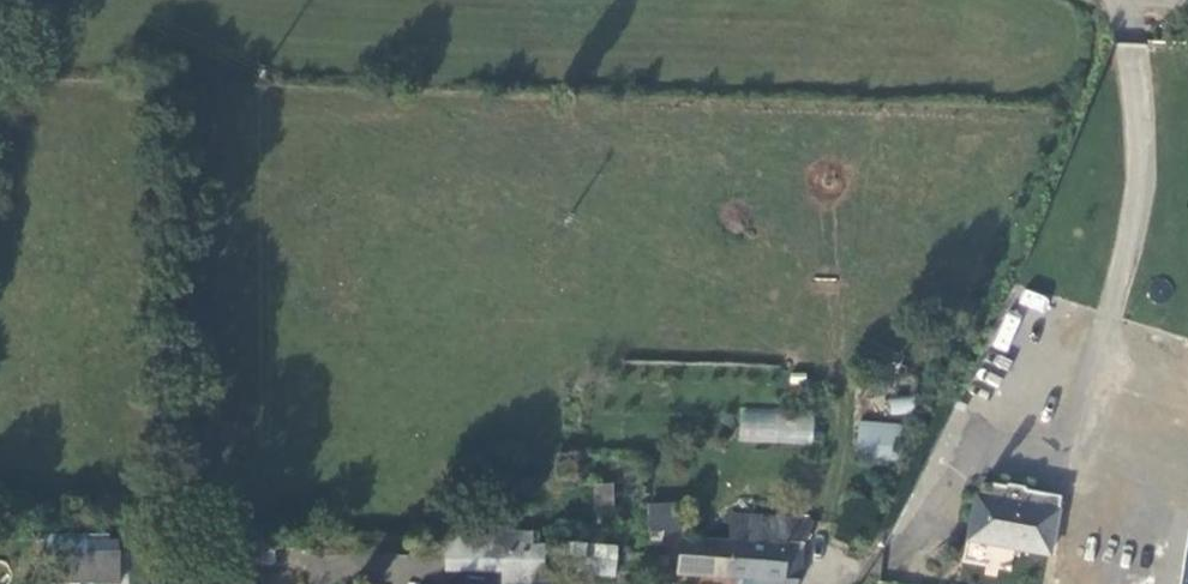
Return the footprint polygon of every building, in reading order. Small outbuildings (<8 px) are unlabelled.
[(1023,288),(1019,303),(1044,310),(1048,295),(1023,288)] [(1008,351),(1019,314),(1005,309),(994,346),(1008,351)] [(738,407),(737,441),(812,444),(813,410),(738,407)] [(890,428),(843,427),(842,461),(889,462),(890,428)] [(593,512),(612,513),(615,483),(595,481),(593,512)] [(975,495),(968,541),(1052,552),(1060,494),(1023,489),(1023,486),(1007,483),(1007,487),(989,484),(987,496),(975,495)] [(666,526),(638,527),(640,558),(653,558),(654,545),(666,544),(666,526)] [(722,527),(719,553),(670,552),(669,583),(792,583),(792,560),(803,529),(722,527)] [(119,583),(120,534),(49,532),(47,583),(80,583),(80,582),(119,583)] [(435,539),(435,577),(490,579),(490,583),(531,583),(531,554),(525,554),(526,540),(435,539)] [(415,559),(399,558),(398,583),(413,583),(415,559)] [(561,560),(558,583),(609,583),(611,566),(561,560)]
